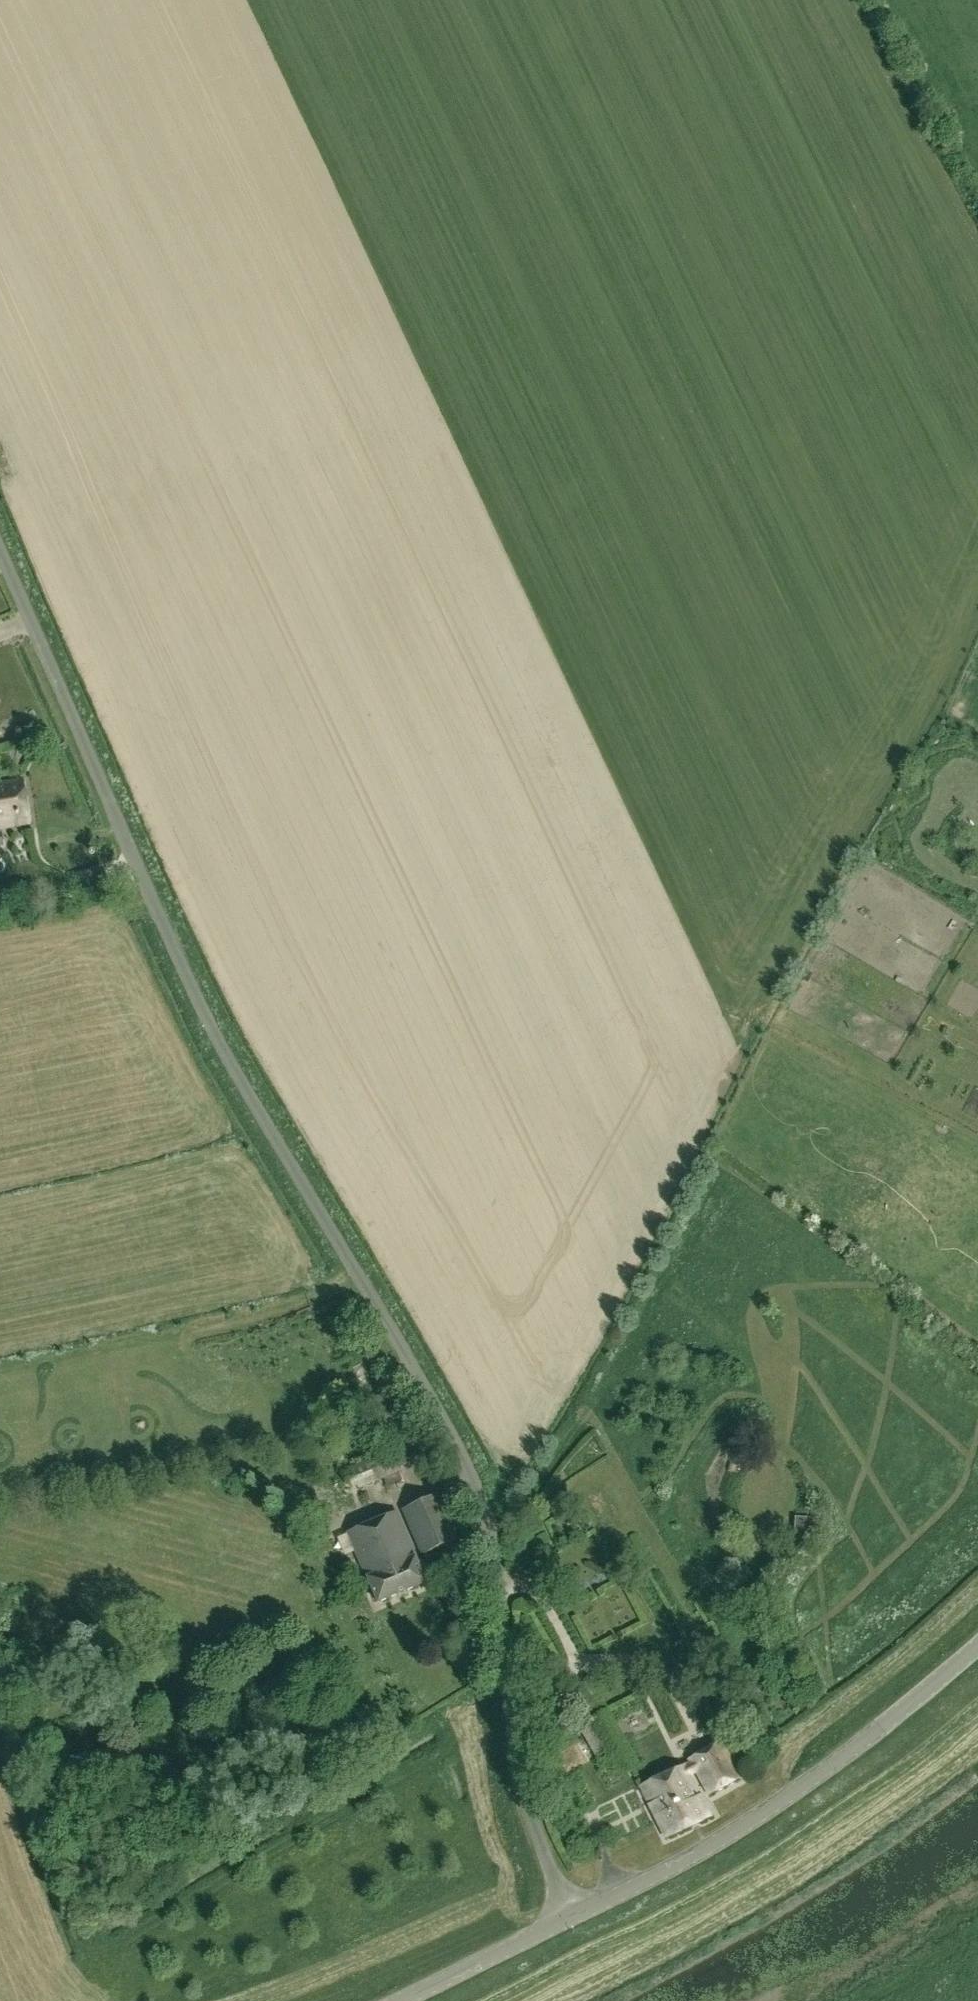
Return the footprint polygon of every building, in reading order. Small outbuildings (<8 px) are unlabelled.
[(28,825),(22,781),(0,784),(0,829),(28,825)] [(389,1450),(341,1470),(350,1488),(357,1485),(358,1488),(383,1478),(387,1486),(403,1480),(389,1450)] [(440,1494),(402,1509),(421,1556),(458,1538),(440,1494)] [(556,1500),(546,1506),(550,1513),(560,1507),(556,1500)] [(426,1582),(395,1513),(348,1534),(379,1603),(426,1582)] [(607,1709),(579,1726),(613,1783),(641,1766),(607,1709)] [(722,1742),(688,1760),(707,1796),(739,1778),(722,1742)] [(575,1777),(596,1769),(591,1754),(569,1762),(575,1777)] [(664,1838),(710,1816),(686,1766),(640,1788),(664,1838)]
